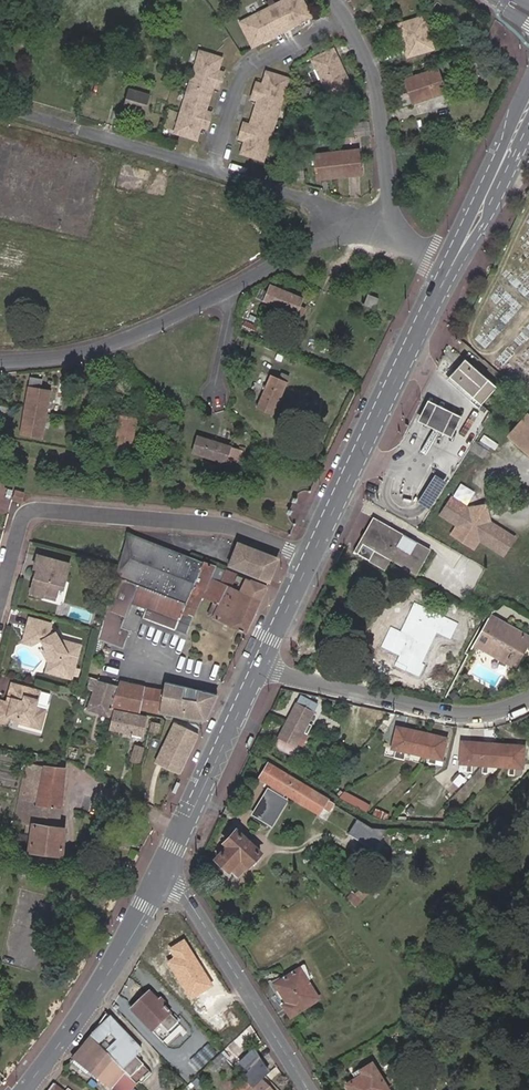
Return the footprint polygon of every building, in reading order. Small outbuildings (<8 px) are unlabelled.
[(270,9),(275,18),(280,29),(300,19),(302,22),(311,17),(302,0),(287,0),(270,9)] [(252,46),(262,42),(260,39),(280,29),(275,18),(270,9),(241,23),(248,37),(252,46)] [(424,17),(398,25),(401,36),(404,35),(407,46),(418,43),(421,53),(433,49),(424,17)] [(302,22),(300,19),(280,29),(282,32),(302,22)] [(282,32),(280,29),(260,39),(262,42),(282,32)] [(404,35),(401,36),(408,57),(421,53),(418,43),(407,46),(404,35)] [(334,59),(337,58),(333,49),(311,60),(330,98),(351,88),(343,71),(341,72),(334,59)] [(222,59),(219,58),(201,52),(195,68),(201,70),(202,70),(224,77),(225,73),(218,71),(222,59)] [(343,71),(337,58),(334,59),(341,72),(343,71)] [(108,63),(99,60),(94,76),(103,78),(108,63)] [(201,70),(195,68),(188,92),(193,94),(201,70)] [(445,93),(438,68),(404,80),(407,88),(400,91),(404,105),(445,93)] [(202,70),(201,70),(193,94),(209,99),(213,87),(220,89),(224,77),(202,70)] [(289,80),(267,73),(263,85),(257,83),(255,86),(284,95),(289,80)] [(284,95),(255,86),(252,98),(258,101),(254,113),(276,120),(284,95)] [(150,95),(129,89),(123,108),(144,115),(150,95)] [(193,94),(188,92),(175,132),(181,134),(193,94)] [(209,99),(193,94),(181,134),(196,139),(200,127),(207,129),(212,114),(205,112),(209,99)] [(276,120),(254,113),(250,126),(244,124),(239,139),(245,141),(241,153),(263,160),(276,120)] [(369,135),(368,122),(353,123),(354,132),(361,131),(362,136),(369,135)] [(362,175),(359,149),(313,155),(316,180),(362,175)] [(303,179),(301,164),(294,164),(296,180),(303,179)] [(301,307),(304,299),(270,285),(264,300),(303,317),(306,309),(301,307)] [(375,309),(379,299),(369,295),(365,305),(375,309)] [(497,388),(467,361),(451,379),(481,405),(497,388)] [(286,383),(271,377),(258,408),(273,414),(286,383)] [(41,388),(42,380),(31,378),(21,434),(43,438),(51,390),(41,388)] [(133,454),(139,418),(121,415),(115,451),(133,454)] [(510,437),(528,454),(528,416),(510,437)] [(244,451),(197,437),(192,453),(240,468),(244,451)] [(434,471),(421,499),(434,505),(447,477),(434,471)] [(23,493),(15,491),(13,500),(22,502),(23,493)] [(478,512),(478,505),(470,507),(452,495),(441,513),(456,523),(451,532),(474,547),(480,539),(505,555),(516,536),(492,521),(490,512),(483,515),(478,512)] [(488,502),(478,505),(478,512),(483,515),(490,512),(488,502)] [(376,518),(361,543),(391,560),(417,575),(431,550),(417,542),(411,552),(398,545),(404,534),(376,518)] [(227,585),(232,573),(233,571),(181,552),(130,533),(129,534),(120,565),(116,575),(103,617),(100,628),(99,631),(97,639),(123,649),(130,630),(122,627),(131,601),(146,607),(142,617),(175,630),(182,611),(193,615),(202,596),(214,601),(219,603),(213,617),(246,631),(259,601),(239,591),(232,588),(227,585)] [(274,556),(239,543),(228,569),(267,584),(277,563),(274,556)] [(391,560),(361,543),(355,553),(385,570),(391,560)] [(34,568),(38,569),(40,570),(37,582),(34,582),(31,593),(42,597),(43,592),(56,596),(58,588),(63,590),(70,565),(38,556),(34,568)] [(456,565),(472,574),(476,567),(460,558),(456,565)] [(238,575),(232,573),(227,585),(232,588),(238,575)] [(239,591),(259,601),(266,587),(242,577),(240,580),(239,583),(242,584),(239,591)] [(213,617),(219,603),(214,601),(208,615),(213,617)] [(486,622),(463,608),(457,618),(481,631),(486,622)] [(193,615),(182,611),(175,630),(186,634),(193,615)] [(383,661),(378,670),(394,678),(399,669),(400,669),(405,661),(406,662),(424,629),(412,623),(415,617),(405,612),(393,634),(384,629),(375,646),(385,651),(380,659),(383,661)] [(474,645),(514,667),(528,641),(528,639),(489,617),(474,645)] [(53,660),(50,673),(71,679),(81,646),(60,640),(54,631),(56,625),(29,618),(24,638),(43,643),(53,660)] [(43,643),(24,638),(22,642),(40,647),(48,661),(45,671),(50,673),(53,660),(43,643)] [(423,678),(418,688),(436,696),(440,687),(423,678)] [(110,716),(112,709),(119,686),(96,681),(91,679),(88,688),(93,689),(86,709),(110,716)] [(160,712),(164,691),(144,688),(144,687),(120,681),(119,686),(112,709),(115,709),(139,714),(140,709),(160,712)] [(205,720),(216,696),(166,683),(164,691),(160,712),(205,720)] [(42,725),(47,710),(36,707),(41,692),(12,684),(7,703),(0,701),(0,723),(1,723),(3,715),(17,719),(17,722),(31,726),(32,722),(42,725)] [(455,691),(449,696),(455,702),(460,697),(455,691)] [(297,702),(314,710),(318,703),(301,695),(297,702)] [(288,719),(305,728),(314,710),(297,702),(288,719)] [(114,711),(110,729),(142,737),(147,718),(114,711)] [(288,719),(287,721),(279,737),(295,746),(297,744),(302,747),(308,735),(303,732),(305,728),(288,719)] [(160,724),(151,722),(149,730),(158,733),(160,724)] [(178,775),(198,733),(174,722),(158,754),(155,752),(151,760),(154,762),(154,763),(178,775)] [(414,741),(416,730),(397,725),(392,748),(397,749),(395,758),(400,759),(402,750),(404,739),(414,741)] [(423,754),(427,732),(416,730),(414,741),(404,739),(402,750),(400,759),(404,760),(406,751),(423,754)] [(448,736),(427,732),(423,754),(428,755),(426,763),(434,764),(435,756),(443,758),(448,736)] [(291,753),(295,746),(279,737),(275,745),(291,753)] [(483,763),(485,740),(465,738),(463,761),(466,761),(466,769),(471,769),(471,762),(483,763)] [(503,742),(485,740),(483,763),(490,763),(489,771),(493,772),(493,764),(501,765),(503,742)] [(525,744),(503,742),(501,765),(500,772),(506,773),(507,765),(523,767),(525,744)] [(139,763),(144,747),(136,744),(130,760),(139,763)] [(67,745),(64,757),(76,761),(79,749),(67,745)] [(392,748),(385,746),(383,756),(395,758),(397,749),(392,748)] [(418,763),(423,754),(406,751),(404,760),(418,763)] [(441,765),(443,758),(435,756),(434,764),(441,765)] [(270,765),(268,762),(259,776),(259,777),(272,785),(274,786),(271,791),(269,789),(268,789),(252,812),(270,824),(278,813),(275,811),(283,798),(282,797),(284,793),(318,814),(322,808),(328,812),(333,804),(320,796),(284,773),(270,765)] [(60,827),(65,769),(65,768),(33,766),(27,765),(15,821),(32,823),(30,835),(14,834),(10,850),(28,852),(62,855),(65,827),(60,827)] [(369,804),(345,791),(338,796),(349,803),(363,811),(369,804)] [(380,820),(387,820),(389,814),(375,809),(369,815),(371,816),(380,820)] [(364,845),(373,829),(362,822),(358,820),(349,837),(363,845),(364,845)] [(238,876),(260,852),(237,829),(226,842),(229,845),(217,857),(223,862),(220,865),(227,871),(229,868),(238,876)] [(373,829),(364,845),(374,850),(385,830),(373,829)] [(299,968),(276,983),(288,1001),(284,1004),(291,1015),(319,997),(299,968)] [(170,1013),(151,994),(145,994),(140,999),(141,1003),(133,1011),(152,1031),(170,1013)] [(123,1015),(118,1010),(111,1017),(116,1022),(123,1015)] [(161,1040),(178,1022),(170,1013),(152,1031),(161,1040)] [(98,1029),(90,1036),(91,1037),(106,1053),(126,1073),(129,1076),(138,1085),(151,1072),(136,1057),(143,1050),(141,1048),(123,1029),(116,1022),(111,1017),(103,1024),(104,1029),(102,1031),(98,1029)] [(141,1048),(148,1041),(145,1038),(130,1022),(123,1029),(141,1048)] [(129,1076),(126,1073),(106,1053),(91,1037),(75,1058),(88,1070),(111,1089),(133,1089),(138,1085),(129,1076)] [(254,1050),(240,1063),(249,1073),(244,1078),(253,1088),(250,1089),(271,1089),(262,1080),(269,1073),(254,1050)] [(227,1061),(221,1055),(208,1067),(213,1074),(227,1061)] [(88,1070),(75,1058),(73,1060),(87,1072),(88,1070)] [(373,1062),(361,1069),(364,1073),(357,1077),(347,1083),(351,1089),(389,1089),(373,1062)] [(361,1069),(360,1068),(353,1072),(357,1077),(364,1073),(361,1069)]
